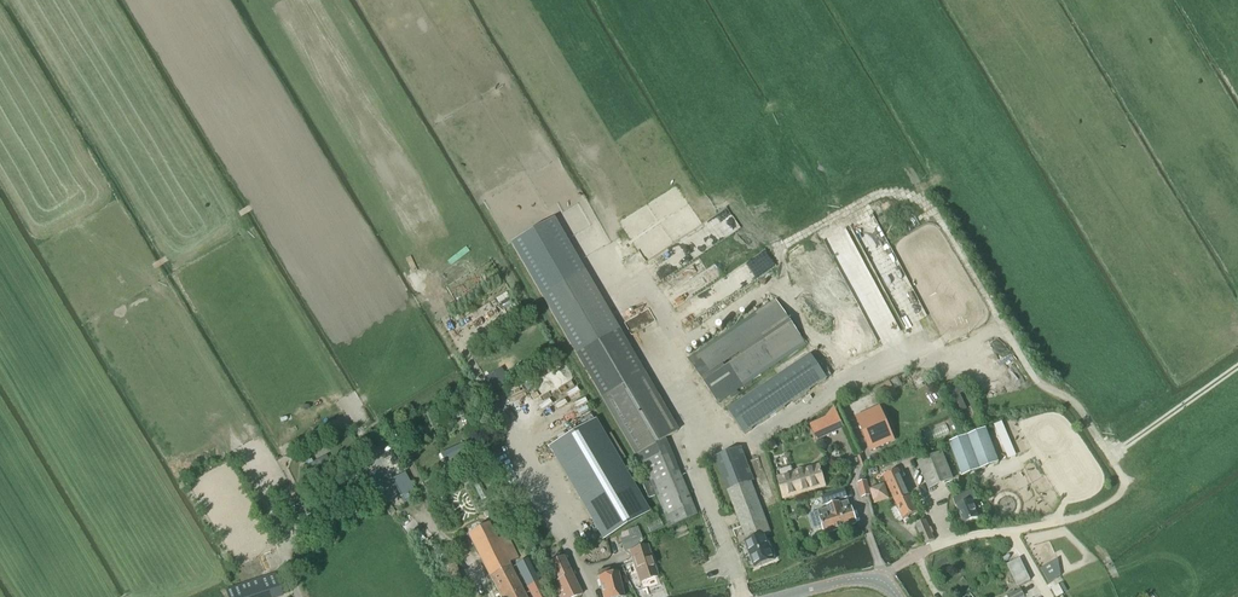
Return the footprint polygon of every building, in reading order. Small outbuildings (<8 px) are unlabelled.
[(553,219),(511,244),(636,455),(638,461),(641,460),(650,481),(656,495),(669,526),(696,514),(685,487),(664,439),(677,431),(651,386),(614,322),(553,219)] [(776,299),(688,359),(718,403),(806,344),(776,299)] [(805,359),(728,410),(745,434),(819,385),(827,379),(810,355),(805,359)] [(493,373),(485,378),(491,390),(499,385),(493,373)] [(889,382),(872,391),(880,405),(897,396),(889,382)] [(953,382),(944,386),(957,414),(966,409),(959,394),(963,392),(960,386),(956,388),(953,382)] [(499,385),(491,390),(497,399),(504,394),(499,385)] [(879,408),(856,419),(871,451),(894,440),(879,408)] [(595,420),(548,448),(602,540),(650,512),(620,461),(625,459),(610,433),(605,436),(595,420)] [(823,420),(815,423),(815,424),(821,437),(829,434),(823,420)] [(1001,421),(993,424),(1008,459),(1016,456),(1001,421)] [(985,430),(949,444),(963,479),(998,465),(985,430)] [(772,440),(766,444),(769,450),(776,446),(772,440)] [(464,442),(440,453),(445,465),(469,454),(464,442)] [(741,448),(715,458),(756,564),(774,557),(765,534),(771,532),(751,482),(753,481),(746,463),(741,450),(741,448)] [(941,453),(917,463),(928,490),(952,480),(941,453)] [(308,465),(304,467),(309,475),(330,464),(326,455),(312,463),(311,459),(306,462),(308,465)] [(819,466),(777,478),(783,499),(825,486),(819,466)] [(884,478),(902,519),(904,518),(906,518),(909,517),(910,515),(917,512),(899,471),(884,478)] [(404,473),(391,480),(400,497),(413,490),(409,483),(404,473)] [(859,476),(858,482),(862,498),(870,496),(866,482),(864,475),(859,476)] [(479,478),(472,481),(481,501),(488,497),(479,478)] [(650,481),(642,485),(648,498),(656,495),(650,481)] [(883,485),(870,490),(875,503),(888,499),(883,485)] [(844,490),(821,497),(823,505),(847,498),(844,490)] [(961,495),(953,498),(956,506),(957,506),(964,523),(977,518),(970,502),(977,499),(973,490),(961,495)] [(305,502),(295,507),(301,519),(311,514),(305,502)] [(819,512),(811,514),(815,529),(823,526),(826,534),(857,524),(850,502),(841,504),(840,504),(829,507),(829,508),(819,512)] [(658,519),(645,526),(649,533),(654,530),(662,526),(658,519)] [(925,520),(915,524),(923,545),(934,541),(925,520)] [(468,535),(500,596),(526,596),(508,563),(518,558),(506,535),(497,540),(489,524),(468,535)] [(629,537),(619,540),(623,552),(644,545),(637,527),(627,531),(629,537)] [(645,548),(631,553),(640,580),(655,575),(645,548)] [(550,564),(558,581),(552,584),(559,596),(577,596),(582,595),(563,558),(555,561),(550,564)] [(1043,566),(1040,568),(1049,584),(1051,582),(1061,577),(1061,576),(1061,574),(1058,558),(1043,566)] [(516,565),(532,596),(546,596),(527,559),(516,565)] [(1020,559),(1007,566),(1017,588),(1019,587),(1031,581),(1021,561),(1020,559)] [(441,568),(452,591),(453,591),(455,596),(464,596),(460,587),(466,584),(454,561),(441,568)] [(597,572),(599,577),(604,596),(622,596),(616,572),(611,574),(609,569),(597,572)] [(226,589),(229,596),(280,596),(282,596),(275,574),(226,589)] [(1051,590),(1055,596),(1059,596),(1063,595),(1063,594),(1066,592),(1062,583),(1058,586),(1054,589),(1051,590)]
